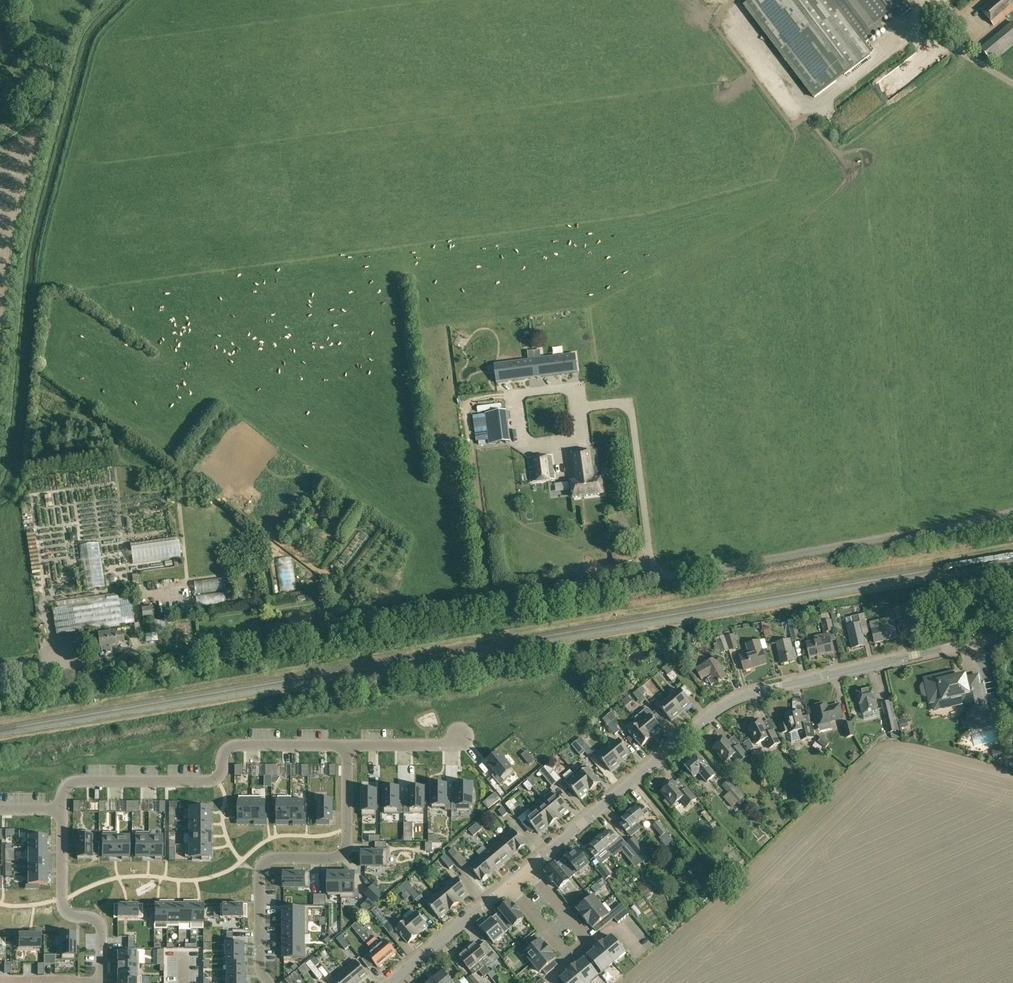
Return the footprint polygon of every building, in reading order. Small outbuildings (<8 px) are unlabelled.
[(905,0),(751,0),(743,6),(814,99),(873,54),(865,43),(883,29),(878,22),(896,8),(901,15),(911,8),(905,0)] [(994,26),(1012,10),(1012,0),(989,0),(980,8),(994,26)] [(900,25),(904,32),(917,25),(912,18),(900,25)] [(992,63),(1012,45),(1012,22),(980,49),(992,63)] [(8,43),(5,53),(13,56),(16,45),(8,43)] [(899,81),(905,75),(906,76),(918,64),(911,58),(894,76),(899,81)] [(20,86),(6,82),(3,88),(18,93),(20,86)] [(848,113),(840,118),(845,128),(853,123),(848,113)] [(537,378),(574,373),(571,354),(541,358),(535,359),(537,378)] [(529,360),(498,364),(500,382),(537,378),(535,359),(529,360)] [(452,381),(461,384),(463,378),(454,376),(452,381)] [(486,412),(490,440),(509,437),(509,431),(506,409),(486,412)] [(570,482),(572,498),(603,494),(601,477),(602,475),(602,474),(602,473),(602,472),(601,470),(600,469),(600,468),(599,468),(597,467),(594,450),(568,454),(571,481),(570,482)] [(528,459),(532,482),(555,479),(552,455),(528,459)] [(494,482),(511,481),(511,473),(493,473),(494,482)] [(26,532),(32,574),(40,573),(34,531),(26,532)] [(614,556),(617,562),(633,557),(630,550),(614,556)] [(133,569),(146,568),(145,562),(146,562),(146,556),(132,557),(133,569)] [(186,569),(186,558),(148,559),(149,570),(186,569)] [(224,595),(223,581),(196,583),(197,597),(224,595)] [(133,611),(131,598),(119,599),(118,594),(56,603),(57,609),(53,609),(57,634),(134,623),(133,611)] [(141,608),(142,619),(155,617),(153,606),(141,608)] [(891,610),(893,620),(900,619),(900,617),(906,616),(904,608),(891,610)] [(852,625),(847,626),(852,648),(865,645),(861,628),(867,627),(864,614),(851,617),(852,625)] [(789,627),(792,642),(800,640),(797,625),(796,625),(795,619),(788,620),(789,627)] [(165,631),(164,620),(156,621),(156,620),(134,624),(135,634),(143,633),(144,635),(158,633),(158,632),(165,631)] [(877,625),(873,625),(871,626),(875,643),(896,638),(894,625),(878,629),(877,625)] [(763,627),(766,636),(771,635),(769,626),(763,627)] [(98,635),(101,656),(112,654),(111,646),(117,645),(116,641),(123,640),(122,632),(115,633),(115,632),(98,635)] [(807,644),(810,657),(832,652),(828,633),(821,635),(821,636),(815,638),(816,642),(807,644)] [(725,637),(729,651),(730,651),(738,648),(734,634),(725,637)] [(715,639),(720,654),(729,651),(724,636),(715,639)] [(777,643),(781,664),(795,661),(790,640),(777,643)] [(740,657),(744,671),(766,664),(759,641),(746,645),(749,654),(740,657)] [(702,679),(710,675),(711,677),(708,679),(711,686),(727,677),(716,657),(696,669),(702,679)] [(667,675),(672,682),(678,677),(668,666),(664,669),(668,675),(667,675)] [(922,683),(920,687),(922,695),(925,697),(929,696),(931,702),(933,701),(934,709),(945,706),(966,702),(969,716),(970,716),(991,711),(984,681),(979,682),(977,676),(965,679),(964,676),(953,678),(952,673),(925,680),(926,683),(922,683)] [(638,691),(643,697),(647,693),(642,687),(638,691)] [(860,704),(862,714),(877,710),(875,700),(873,689),(857,692),(859,704),(860,704)] [(670,699),(682,713),(692,705),(680,690),(670,699)] [(633,694),(638,700),(643,697),(638,691),(633,694)] [(660,707),(672,721),(682,713),(670,699),(660,707)] [(881,703),(888,733),(899,730),(892,701),(881,703)] [(813,707),(818,725),(831,722),(830,721),(843,718),(839,704),(827,707),(826,704),(813,707)] [(637,720),(652,738),(662,730),(651,717),(654,715),(649,709),(646,708),(635,718),(637,720)] [(612,712),(607,716),(612,722),(617,718),(612,712)] [(789,731),(789,733),(791,733),(793,742),(801,740),(801,741),(814,738),(811,724),(804,725),(801,712),(785,716),(787,723),(780,725),(782,733),(789,731)] [(603,720),(615,735),(620,731),(612,722),(607,716),(603,720)] [(630,733),(642,747),(652,738),(637,720),(633,723),(636,728),(630,733)] [(765,740),(769,749),(780,743),(774,731),(768,734),(762,721),(748,728),(754,741),(756,744),(756,745),(765,740)] [(843,724),(846,738),(856,736),(852,722),(843,724)] [(824,734),(836,731),(834,723),(822,726),(824,734)] [(606,736),(612,732),(608,726),(602,730),(606,736)] [(818,742),(825,748),(830,742),(822,736),(818,742)] [(979,751),(997,747),(995,736),(976,740),(979,751)] [(585,753),(589,757),(593,753),(580,738),(576,742),(585,753)] [(733,757),(739,764),(749,756),(740,745),(735,750),(726,739),(714,749),(725,763),(733,757)] [(749,751),(754,748),(749,739),(744,742),(749,751)] [(609,749),(621,764),(631,755),(619,741),(609,749)] [(581,756),(585,753),(576,742),(571,746),(581,756)] [(599,757),(611,772),(621,764),(609,749),(599,757)] [(992,750),(994,760),(1003,758),(1001,749),(992,750)] [(496,751),(486,760),(496,772),(500,778),(511,769),(496,751)] [(532,756),(527,761),(530,765),(535,760),(532,756)] [(699,773),(707,783),(715,776),(701,759),(698,762),(693,757),(683,766),(688,772),(685,774),(689,779),(693,776),(694,778),(699,773)] [(544,768),(556,783),(561,779),(548,764),(544,768)] [(575,773),(590,791),(600,783),(588,769),(585,765),(575,773)] [(540,771),(552,786),(556,783),(544,768),(540,771)] [(496,772),(491,776),(499,785),(503,781),(500,778),(496,772)] [(565,781),(580,799),(590,791),(575,773),(565,781)] [(729,780),(722,786),(728,793),(723,798),(732,807),(744,796),(736,786),(735,787),(729,780)] [(524,785),(529,791),(533,787),(528,781),(524,785)] [(664,801),(670,809),(681,800),(687,807),(696,799),(687,788),(682,792),(673,782),(661,792),(667,798),(664,801)] [(429,791),(428,815),(442,815),(442,808),(442,791),(429,791)] [(454,808),(454,815),(468,815),(468,792),(454,792),(454,808)] [(496,792),(483,803),(488,809),(501,799),(496,792)] [(543,800),(559,818),(569,810),(557,795),(557,796),(553,792),(543,800)] [(379,793),(379,816),(393,816),(393,810),(393,793),(379,793)] [(406,810),(406,816),(419,816),(420,793),(406,793),(406,810)] [(356,795),(356,818),(370,818),(370,795),(356,795)] [(537,812),(549,826),(559,818),(543,800),(540,803),(543,807),(537,812)] [(506,805),(511,811),(515,807),(510,801),(506,805)] [(308,804),(308,825),(321,825),(321,805),(308,804)] [(228,805),(228,824),(241,824),(242,805),(228,805)] [(242,805),(241,824),(254,825),(255,805),(242,805)] [(267,805),(267,825),(280,825),(280,805),(267,805)] [(280,805),(280,825),(293,825),(293,805),(280,805)] [(636,806),(628,813),(637,824),(638,823),(649,814),(642,806),(638,809),(636,806)] [(498,811),(503,817),(508,814),(503,807),(498,811)] [(527,820),(539,835),(549,826),(537,812),(534,808),(530,811),(533,815),(527,820)] [(186,811),(186,824),(206,824),(206,823),(208,823),(208,816),(206,816),(206,812),(186,811)] [(701,814),(708,822),(712,819),(705,811),(701,814)] [(637,824),(628,813),(621,818),(623,821),(620,824),(627,833),(631,837),(642,828),(638,823),(637,824)] [(660,838),(666,846),(673,841),(670,837),(667,832),(658,821),(653,825),(661,836),(661,837),(660,838)] [(478,823),(473,826),(478,832),(482,829),(478,823)] [(186,824),(186,836),(206,836),(206,824),(186,824)] [(478,832),(473,826),(469,830),(474,836),(478,832)] [(502,839),(514,854),(525,845),(513,830),(502,839)] [(597,839),(606,850),(618,841),(611,832),(606,835),(604,832),(597,839)] [(28,836),(27,848),(47,849),(47,836),(28,836)] [(186,836),(186,848),(205,848),(205,847),(208,847),(208,841),(205,841),(206,836),(186,836)] [(627,843),(643,862),(650,857),(634,837),(627,843)] [(73,838),(73,861),(87,862),(87,838),(73,838)] [(491,848),(503,863),(514,854),(502,839),(491,848)] [(588,850),(595,859),(606,850),(597,839),(590,844),(592,847),(588,850)] [(99,840),(98,859),(111,859),(112,840),(99,840)] [(112,840),(111,859),(118,860),(118,862),(124,862),(125,840),(112,840)] [(132,840),(132,860),(145,860),(145,840),(132,840)] [(145,840),(145,860),(151,860),(151,862),(158,862),(158,840),(145,840)] [(27,848),(27,860),(47,861),(47,849),(27,848)] [(186,848),(186,860),(197,860),(197,862),(205,863),(205,848),(186,848)] [(449,852),(454,858),(458,854),(453,848),(449,852)] [(480,857),(493,872),(503,863),(491,848),(480,857)] [(364,852),(363,866),(387,866),(387,852),(364,852)] [(441,858),(450,869),(454,865),(446,855),(441,858)] [(561,874),(571,885),(576,880),(579,884),(591,875),(574,855),(562,865),(567,870),(561,874)] [(469,866),(482,881),(493,872),(480,857),(469,866)] [(27,860),(27,872),(46,873),(47,861),(27,860)] [(594,866),(605,880),(611,875),(600,861),(594,866)] [(418,872),(423,878),(428,874),(423,868),(418,872)] [(27,872),(27,885),(46,885),(46,873),(27,872)] [(549,872),(542,877),(559,898),(569,890),(567,889),(571,885),(561,874),(556,878),(549,872)] [(322,879),(321,901),(335,901),(335,882),(328,882),(328,879),(322,879)] [(448,888),(460,902),(470,894),(458,879),(448,888)] [(275,881),(275,895),(298,895),(298,881),(275,881)] [(407,881),(403,885),(408,891),(416,900),(420,896),(410,884),(407,881)] [(335,882),(335,901),(348,901),(348,882),(335,882)] [(602,888),(597,883),(591,888),(596,893),(602,888)] [(408,891),(403,885),(399,889),(404,894),(408,891)] [(438,896),(450,910),(460,902),(448,888),(438,896)] [(370,892),(365,896),(373,904),(378,899),(370,892)] [(580,915),(584,920),(601,906),(589,892),(579,901),(582,905),(577,909),(581,914),(580,915)] [(450,910),(438,896),(428,904),(440,919),(450,910)] [(152,906),(151,925),(164,925),(164,902),(157,902),(157,906),(152,906)] [(164,902),(164,925),(176,925),(176,906),(171,906),(171,902),(164,902)] [(176,906),(176,925),(188,925),(188,902),(181,902),(181,906),(176,906)] [(188,902),(188,925),(200,925),(201,906),(195,906),(195,902),(188,902)] [(500,920),(508,930),(513,926),(513,927),(523,919),(517,912),(518,911),(513,905),(512,906),(509,902),(499,910),(504,916),(500,920)] [(107,905),(107,919),(131,919),(131,906),(107,905)] [(601,906),(584,920),(588,924),(589,923),(593,928),(598,924),(602,928),(612,920),(601,906)] [(217,907),(217,920),(241,920),(241,907),(217,907)] [(382,923),(390,933),(394,929),(383,916),(376,907),(371,911),(382,923)] [(630,915),(627,911),(615,921),(619,925),(630,915)] [(407,922),(418,936),(428,927),(417,913),(407,922)] [(274,922),(274,928),(277,928),(277,929),(297,929),(297,917),(277,917),(277,922),(274,922)] [(508,930),(500,920),(495,924),(492,920),(481,929),(493,943),(504,935),(503,934),(508,930)] [(396,930),(408,944),(418,936),(407,922),(396,930)] [(378,968),(387,960),(357,924),(356,923),(351,927),(365,943),(366,943),(369,947),(372,952),(362,960),(369,969),(375,964),(378,968)] [(357,924),(387,960),(396,953),(386,940),(381,944),(368,928),(366,926),(364,928),(359,923),(357,924)] [(277,929),(277,941),(297,941),(297,929),(277,929)] [(19,934),(19,948),(39,948),(40,934),(19,934)] [(61,934),(61,960),(76,961),(75,934),(61,934)] [(337,939),(346,950),(350,946),(341,935),(337,939)] [(603,942),(599,946),(614,963),(625,953),(612,937),(604,943),(603,942)] [(525,954),(532,963),(549,949),(545,944),(544,945),(540,940),(531,948),(527,943),(517,952),(521,957),(525,954)] [(655,940),(649,945),(652,950),(658,945),(655,940)] [(274,942),(274,948),(277,948),(277,953),(296,953),(297,941),(277,941),(277,942),(274,942)] [(479,964),(482,968),(487,974),(491,972),(485,964),(497,954),(486,941),(479,947),(476,944),(472,947),(469,947),(468,946),(465,948),(479,964)] [(222,946),(222,957),(241,957),(241,946),(230,946),(224,946),(222,946)] [(614,963),(599,946),(595,949),(596,950),(588,957),(602,973),(614,963)] [(470,971),(479,964),(465,948),(463,950),(463,951),(463,954),(459,958),(470,971)] [(447,966),(455,960),(447,949),(439,954),(447,966)] [(549,949),(532,963),(540,972),(542,970),(546,975),(554,968),(550,963),(556,959),(552,954),(553,954),(549,949)] [(117,952),(117,964),(139,964),(139,952),(117,952)] [(277,953),(277,968),(285,968),(285,965),(296,966),(296,953),(277,953)] [(222,957),(222,967),(240,967),(241,957),(222,957)] [(315,957),(311,961),(316,967),(320,963),(315,957)] [(571,968),(584,982),(588,982),(598,975),(584,959),(576,966),(575,964),(571,968)] [(306,965),(319,980),(323,976),(316,967),(311,961),(306,965)] [(355,982),(359,982),(368,976),(355,961),(344,970),(355,982)] [(117,964),(117,977),(139,977),(139,964),(117,964)] [(320,967),(328,975),(331,972),(324,964),(320,967)] [(222,967),(222,976),(240,977),(240,967),(222,967)] [(487,974),(482,968),(479,971),(484,977),(487,974)] [(571,968),(567,971),(568,972),(560,979),(564,982),(584,982),(571,968)] [(494,969),(491,972),(487,974),(491,979),(498,973),(494,969)] [(336,982),(355,982),(344,970),(333,979),(336,982)] [(433,982),(461,982),(457,978),(452,982),(443,972),(432,981),(433,982)] [(299,977),(295,973),(293,975),(288,978),(289,979),(284,982),(291,982),(299,977)] [(470,982),(479,982),(472,975),(466,979),(470,982)]
